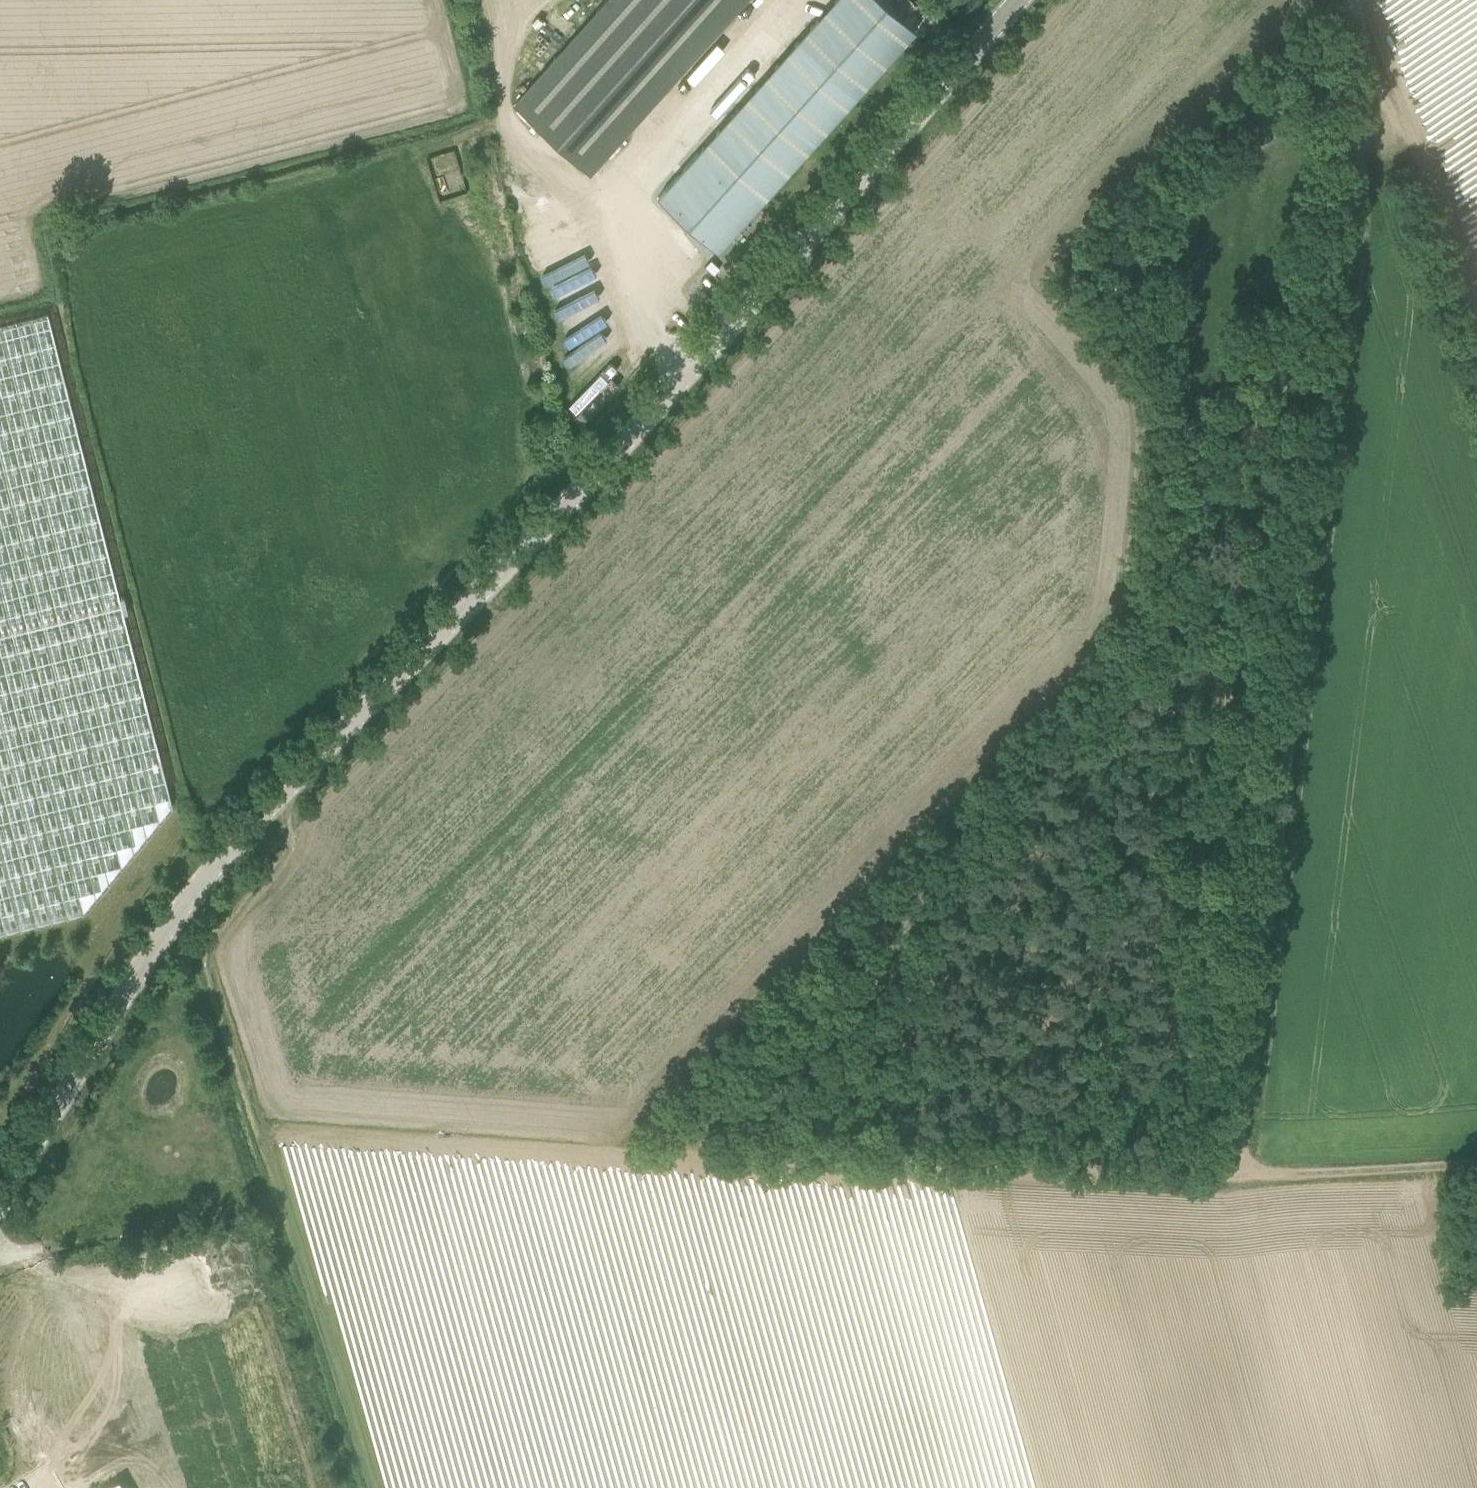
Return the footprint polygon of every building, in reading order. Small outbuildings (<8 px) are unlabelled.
[(516,106),(590,172),(745,0),(610,0),(516,106)] [(885,0),(836,0),(660,198),(720,252),(919,30),(885,0)] [(439,188),(463,181),(453,148),(429,155),(439,188)] [(595,275),(588,258),(580,261),(574,248),(533,265),(547,296),(595,275)] [(84,910),(173,804),(124,612),(128,611),(124,595),(120,596),(49,313),(0,325),(0,932),(84,910)]
